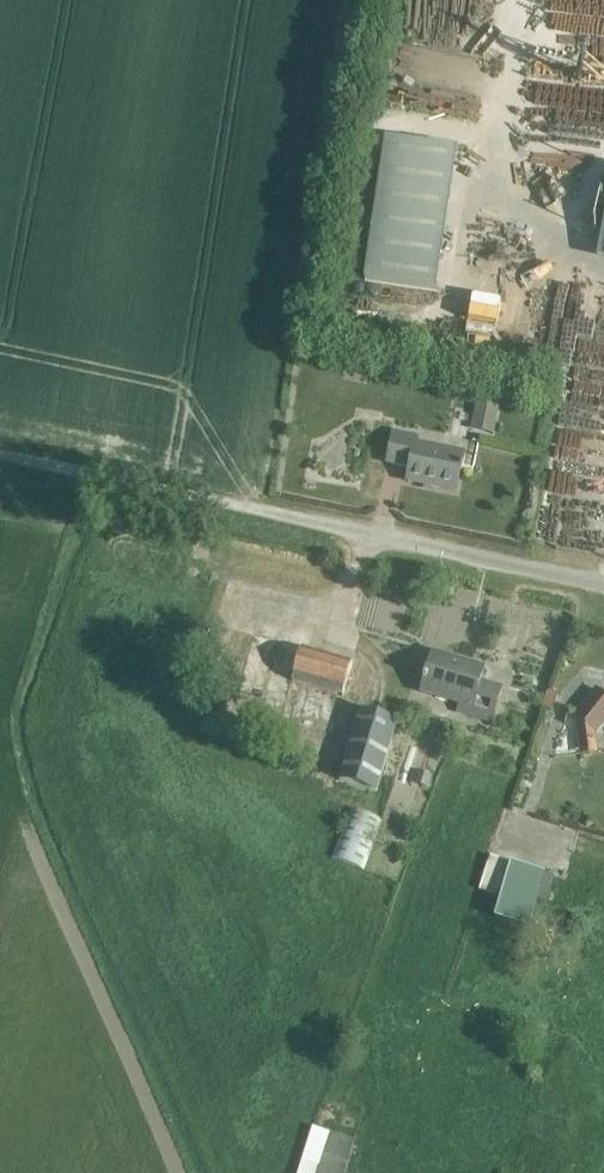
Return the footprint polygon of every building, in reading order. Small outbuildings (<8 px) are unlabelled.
[(584,0),(553,0),(554,17),(585,17),(584,0)] [(438,298),(460,157),(389,145),(366,284),(438,298)] [(478,400),(475,416),(496,419),(499,403),(478,400)] [(456,491),(463,453),(415,444),(416,436),(393,432),(387,462),(409,467),(406,481),(456,491)] [(301,649),(291,682),(342,697),(351,663),(301,649)] [(425,676),(423,675),(422,680),(424,681),(421,691),(460,702),(457,712),(490,721),(499,689),(479,683),(483,669),(432,654),(425,676)] [(594,689),(574,716),(595,732),(603,721),(603,697),(594,689)] [(360,713),(340,783),(368,791),(388,721),(360,713)] [(413,768),(409,781),(427,787),(431,775),(413,768)] [(329,859),(361,871),(379,822),(348,810),(329,859)] [(543,873),(490,856),(479,889),(500,896),(493,918),(526,928),(535,899),(543,873)] [(543,873),(535,899),(545,902),(553,876),(543,873)] [(355,1141),(312,1127),(297,1172),(344,1172),(355,1141)]
